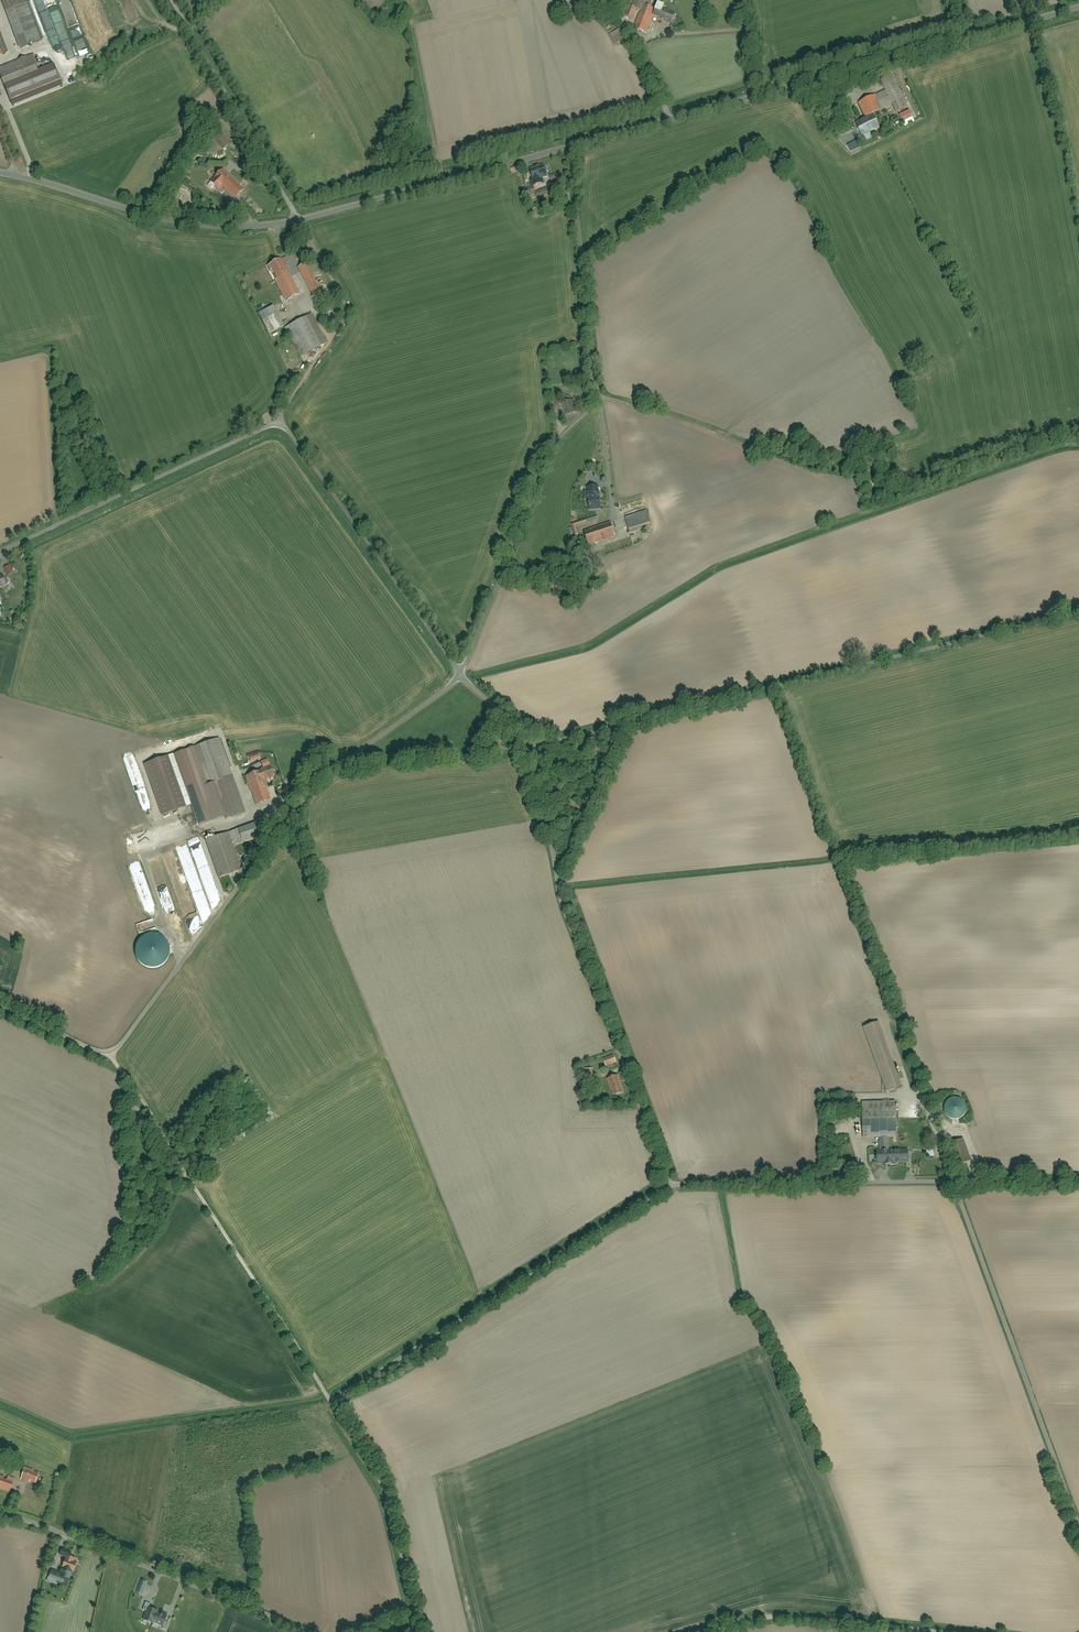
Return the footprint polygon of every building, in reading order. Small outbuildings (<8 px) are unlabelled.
[(21,49),(43,40),(27,0),(2,0),(21,49)] [(610,10),(625,2),(624,0),(605,0),(610,10)] [(635,30),(647,34),(653,17),(672,26),(678,14),(657,5),(655,10),(651,9),(654,0),(630,0),(628,6),(630,6),(626,18),(634,20),(638,9),(642,10),(635,30)] [(611,36),(615,45),(627,40),(623,31),(611,36)] [(0,36),(0,46),(2,51),(12,47),(7,34),(0,36)] [(12,107),(63,87),(54,65),(38,71),(32,56),(0,69),(0,76),(12,107)] [(886,91),(859,104),(865,118),(893,105),(898,117),(912,110),(897,78),(883,84),(886,91)] [(856,124),(861,136),(880,128),(874,116),(856,124)] [(203,148),(215,160),(231,145),(219,132),(203,148)] [(214,179),(215,180),(212,183),(220,190),(223,187),(235,200),(248,188),(227,167),(214,179)] [(546,167),(531,171),(533,178),(534,178),(536,186),(543,184),(540,176),(548,174),(546,167)] [(548,177),(550,184),(559,181),(557,174),(548,177)] [(542,190),(543,197),(552,194),(550,188),(542,190)] [(283,259),(267,268),(286,301),(302,292),(283,259)] [(307,264),(299,269),(314,295),(322,291),(307,264)] [(277,306),(261,314),(271,333),(287,325),(277,306)] [(326,314),(325,319),(327,323),(332,325),(337,324),(339,320),(339,315),(336,311),(330,311),(326,314)] [(313,315),(287,329),(302,357),(328,343),(313,315)] [(551,400),(552,407),(560,406),(559,399),(551,400)] [(576,401),(563,404),(566,416),(578,413),(576,401)] [(597,486),(588,488),(588,491),(584,492),(585,500),(589,499),(590,510),(600,508),(598,491),(597,486)] [(626,518),(631,532),(653,525),(648,511),(626,518)] [(585,532),(589,546),(618,538),(613,524),(585,532)] [(145,764),(163,815),(191,805),(198,825),(225,816),(226,819),(245,812),(219,738),(145,764)] [(264,761),(266,770),(247,776),(257,805),(271,800),(265,781),(278,777),(274,767),(272,758),(264,761)] [(244,870),(236,846),(263,837),(259,824),(206,841),(219,879),(244,870)] [(881,1023),(866,1028),(889,1090),(904,1085),(881,1023)] [(603,1058),(606,1066),(617,1062),(614,1054),(603,1058)] [(621,1075),(608,1080),(614,1097),(627,1093),(621,1075)] [(967,1109),(966,1105),(965,1102),(962,1099),(959,1097),(955,1096),(952,1097),(948,1099),(946,1102),(944,1105),(944,1109),(945,1113),(947,1116),(950,1118),(954,1119),(957,1119),(961,1118),(964,1115),(966,1113),(967,1109)] [(864,1103),(865,1139),(881,1139),(881,1150),(890,1150),(889,1139),(898,1139),(898,1103),(864,1103)] [(830,1119),(835,1133),(852,1127),(847,1113),(830,1119)] [(964,1138),(949,1143),(957,1166),(972,1161),(964,1138)] [(888,1153),(889,1164),(912,1163),(912,1152),(888,1153)] [(840,1171),(829,1171),(830,1179),(841,1179),(840,1171)] [(27,1469),(23,1480),(36,1485),(40,1474),(27,1469)] [(12,1493),(15,1482),(0,1477),(0,1489),(12,1493)] [(76,1562),(74,1561),(75,1559),(67,1556),(59,1573),(52,1570),(47,1580),(55,1583),(56,1580),(67,1585),(76,1562)] [(141,1580),(136,1592),(142,1594),(146,1582),(141,1580)] [(149,1607),(144,1618),(148,1619),(147,1621),(153,1623),(153,1622),(163,1626),(167,1616),(157,1612),(158,1611),(149,1607)]
